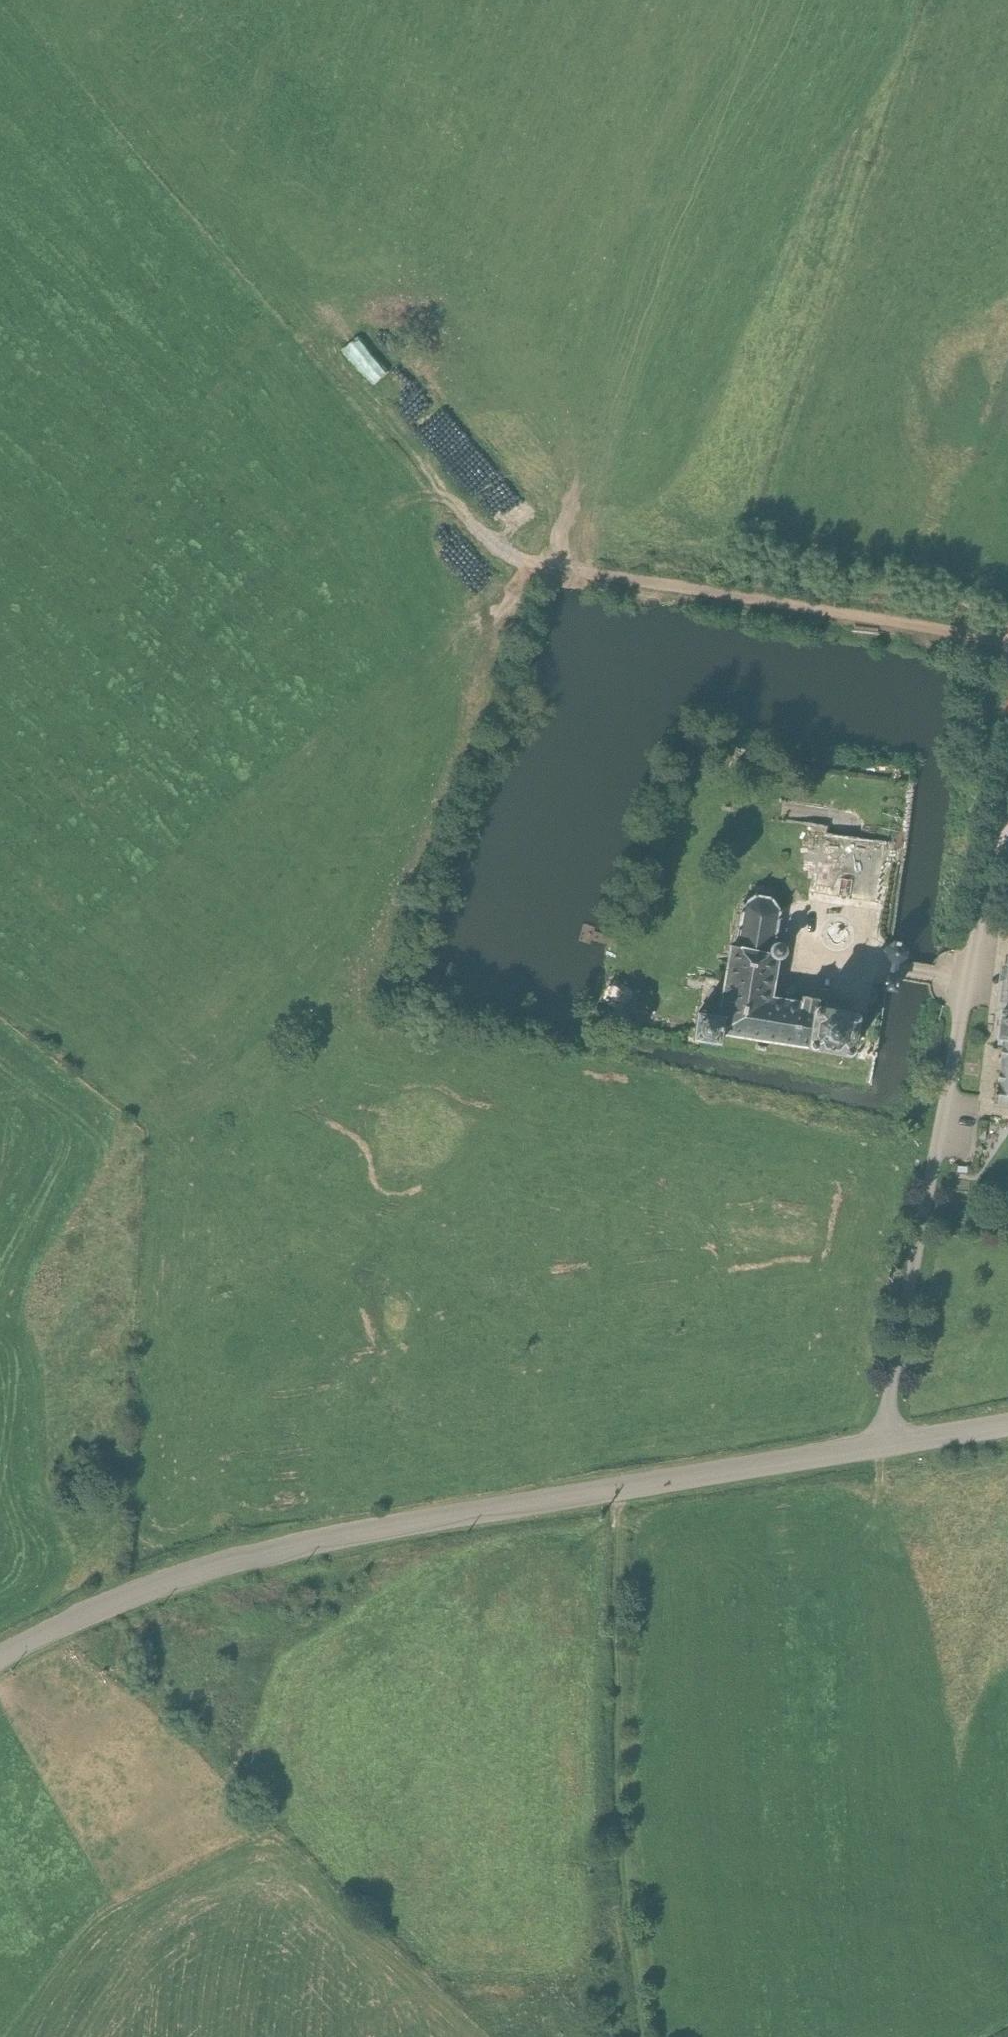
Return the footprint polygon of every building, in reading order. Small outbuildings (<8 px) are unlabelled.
[(773,899),(757,897),(744,906),(742,920),(737,948),(731,946),(719,1016),(698,1014),(694,1043),(723,1047),(725,1038),(807,1049),(810,1052),(853,1058),(860,1014),(820,1006),(821,1001),(804,997),(803,1003),(776,999),(781,961),(786,960),(788,956),(789,949),(787,946),(783,944),(777,943),(783,913),(773,899)] [(896,965),(901,965),(905,963),(909,960),(912,956),(913,951),(913,946),(911,941),(908,937),(903,935),(898,934),(893,935),(888,937),(885,941),(883,946),(882,952),(884,956),(887,960),(891,963),(896,965)] [(1002,965),(997,1013),(1004,1012),(998,1043),(1003,1044),(996,1108),(1007,1110),(1007,966),(1002,965)] [(902,979),(886,977),(884,992),(901,994),(902,979)]
